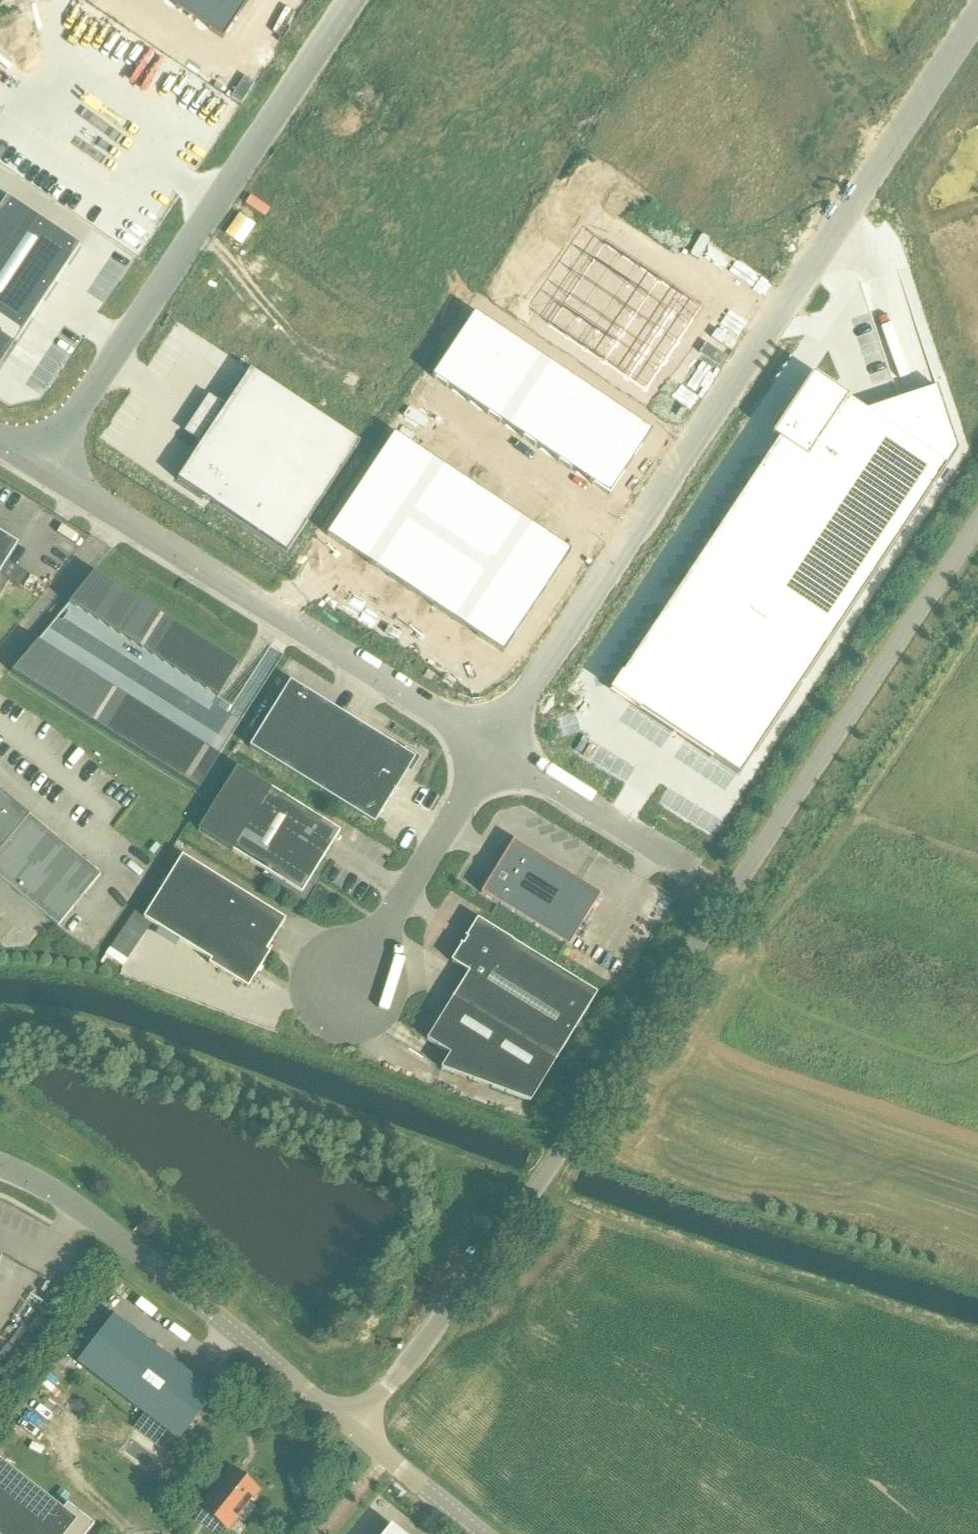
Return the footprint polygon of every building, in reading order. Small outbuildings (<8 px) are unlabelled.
[(222,39),(248,0),(164,0),(222,39)] [(644,12),(652,0),(627,0),(644,12)] [(1,365),(80,246),(7,197),(0,207),(0,365),(1,365)] [(701,311),(604,247),(549,330),(645,394),(701,311)] [(474,314),(432,377),(467,401),(510,338),(474,314)] [(510,338),(467,401),(503,425),(545,361),(510,338)] [(545,361),(503,425),(538,448),(580,385),(545,361)] [(201,443),(176,480),(286,553),(359,444),(250,371),(225,407),(201,443)] [(744,492),(611,691),(739,777),(957,450),(936,387),(862,411),(846,401),(847,400),(845,398),(844,399),(812,378),(773,436),(772,435),(771,437),(772,438),(777,442),(746,489),(745,489),(744,491),(744,492)] [(580,385),(538,448),(573,472),(615,409),(580,385)] [(615,409),(573,472),(609,496),(651,432),(615,409)] [(394,434),(360,485),(404,515),(438,464),(394,434)] [(438,464),(404,515),(448,544),(482,493),(438,464)] [(360,485),(326,536),(371,565),(404,515),(360,485)] [(482,493),(448,544),(492,573),(526,522),(482,493)] [(404,515),(371,565),(414,595),(448,544),(404,515)] [(526,522),(492,573),(536,603),(570,552),(526,522)] [(18,544),(0,533),(0,572),(18,544)] [(448,544),(414,595),(458,624),(492,573),(448,544)] [(17,567),(9,580),(19,586),(27,574),(17,567)] [(77,610),(83,613),(105,579),(99,575),(90,569),(68,604),(77,610)] [(492,573),(458,624),(503,653),(536,603),(492,573)] [(83,613),(94,620),(117,586),(105,579),(83,613)] [(94,620),(105,628),(128,593),(117,586),(94,620)] [(105,628),(116,635),(139,600),(128,593),(105,628)] [(116,635),(127,642),(150,607),(139,600),(116,635)] [(127,642),(139,649),(161,614),(150,607),(127,642)] [(139,649),(150,656),(172,622),(161,614),(139,649)] [(150,656),(161,663),(183,629),(172,622),(150,656)] [(161,663),(172,670),(194,636),(183,629),(161,663)] [(172,670),(183,677),(205,643),(194,636),(172,670)] [(28,683),(49,649),(37,641),(33,647),(31,651),(15,675),(28,683)] [(189,681),(194,684),(216,650),(211,647),(205,643),(183,677),(189,681)] [(60,656),(49,649),(28,683),(39,690),(60,656)] [(200,688),(205,691),(227,658),(222,654),(216,650),(194,684),(200,688)] [(71,663),(60,656),(39,690),(50,697),(71,663)] [(238,665),(227,658),(205,691),(216,698),(238,665)] [(82,670),(71,663),(50,697),(60,704),(82,670)] [(93,677),(82,670),(60,704),(71,711),(93,677)] [(103,684),(93,677),(71,711),(82,717),(103,684)] [(249,747),(303,780),(374,824),(415,759),(290,681),(249,747)] [(114,690),(103,684),(82,717),(93,724),(114,690)] [(125,697),(114,690),(93,724),(104,731),(125,697)] [(136,704),(125,697),(104,731),(114,738),(136,704)] [(147,711),(136,704),(114,738),(125,745),(147,711)] [(157,718),(147,711),(125,745),(136,752),(157,718)] [(168,725),(157,718),(136,752),(147,759),(168,725)] [(179,732),(168,725),(147,759),(158,765),(179,732)] [(190,738),(179,732),(158,765),(168,772),(190,738)] [(201,745),(190,738),(168,772),(179,779),(201,745)] [(219,757),(201,745),(179,779),(197,791),(219,757)] [(340,831),(237,767),(198,830),(265,872),(263,875),(302,899),(324,864),(321,861),(340,831)] [(0,792),(0,880),(57,927),(100,875),(0,792)] [(567,946),(599,894),(531,852),(531,851),(513,840),(480,893),(498,904),(567,946)] [(125,927),(111,948),(129,959),(149,927),(151,923),(210,960),(208,964),(247,988),(270,952),(266,950),(285,920),(182,856),(145,914),(136,909),(125,927)] [(0,918),(0,944),(13,928),(11,927),(0,918)] [(452,999),(426,1041),(449,1055),(440,1070),(530,1101),(554,1062),(597,994),(490,927),(477,919),(472,927),(450,962),(468,972),(452,999)] [(178,1441),(213,1397),(112,1318),(77,1362),(178,1441)] [(95,1526),(69,1505),(64,1510),(1,1460),(0,1462),(0,1533),(89,1533),(95,1526)] [(173,1460),(166,1469),(175,1476),(183,1467),(173,1460)] [(233,1471),(203,1508),(197,1516),(219,1533),(224,1527),(226,1528),(236,1516),(244,1522),(255,1508),(247,1502),(257,1490),(233,1471)] [(70,1496),(61,1489),(53,1499),(62,1506),(70,1496)] [(391,1525),(383,1533),(402,1533),(391,1525)]
